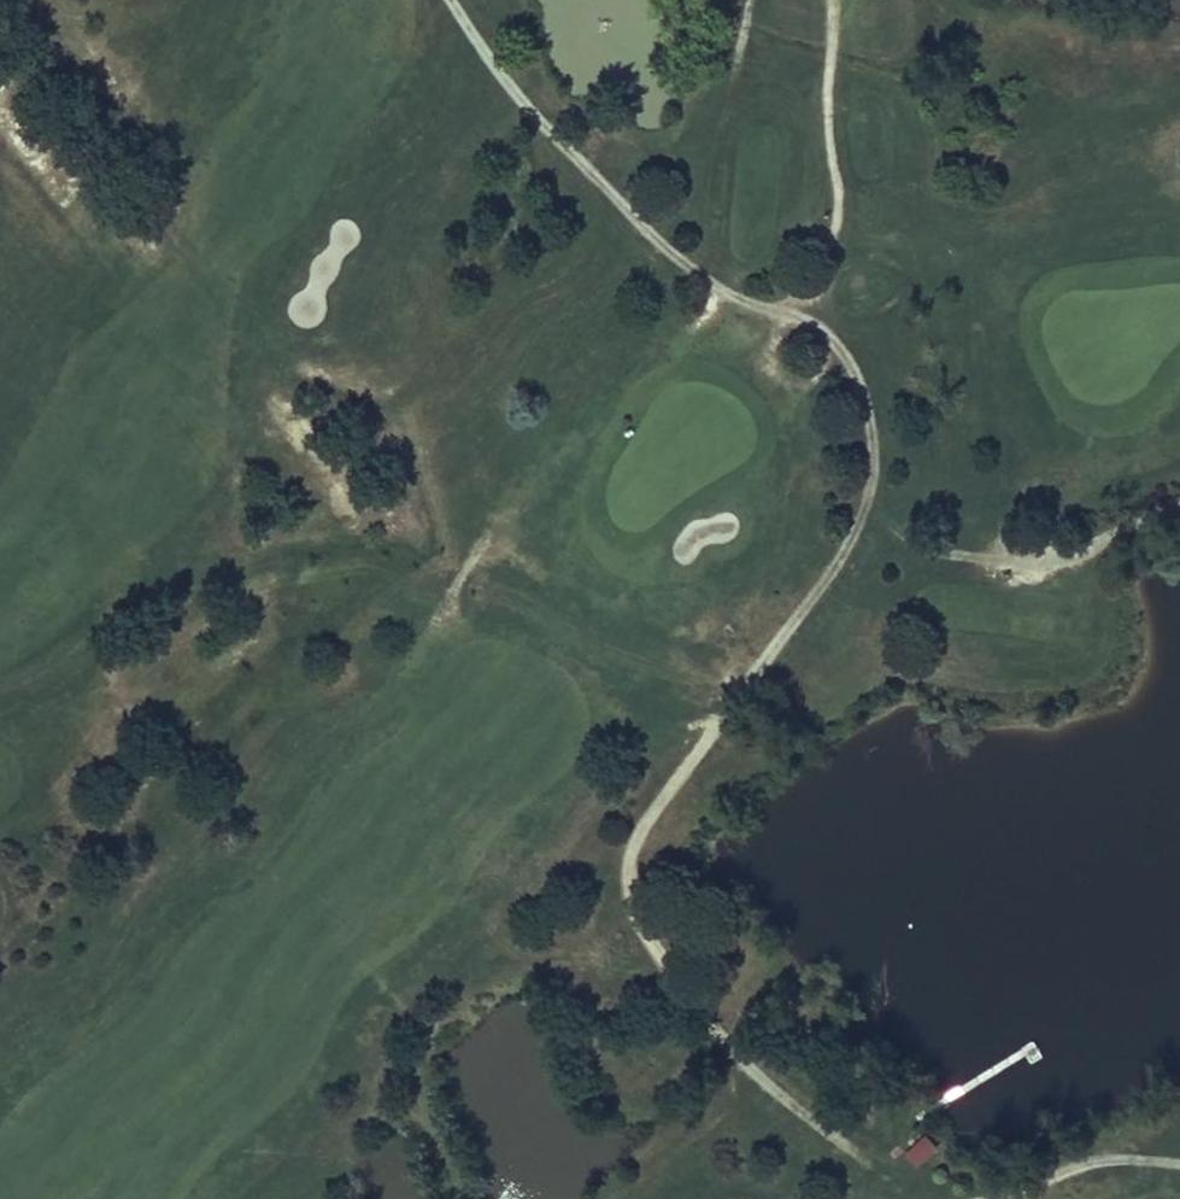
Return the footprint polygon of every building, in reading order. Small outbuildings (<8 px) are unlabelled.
[(922,1130),(900,1150),(914,1166),(937,1146),(922,1130)]
